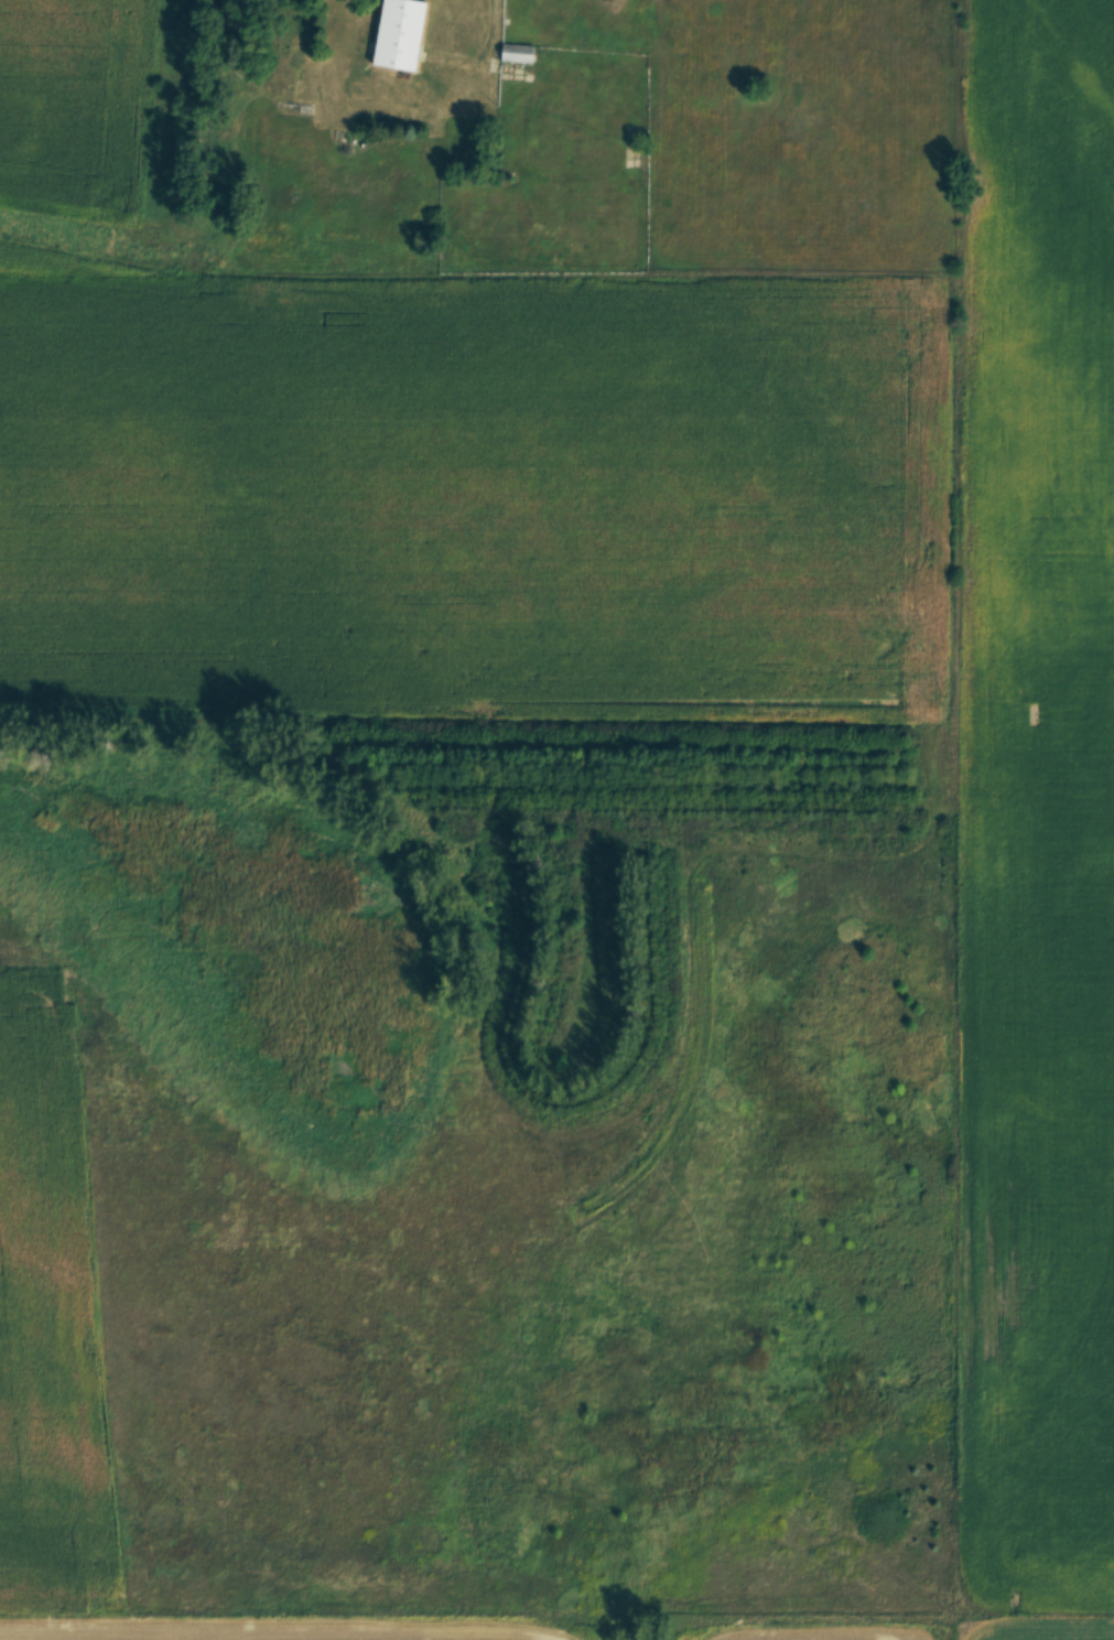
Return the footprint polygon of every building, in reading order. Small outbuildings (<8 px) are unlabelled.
[(430,1),(425,0),(381,0),(373,66),(421,72),(430,1)] [(536,44),(502,44),(502,62),(535,62),(536,44)]
